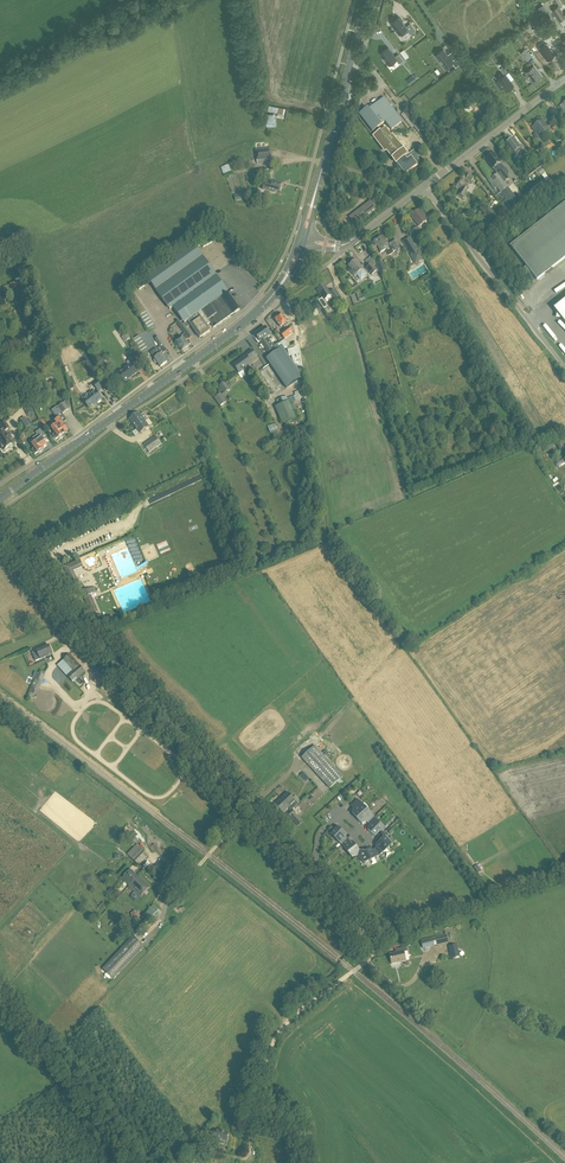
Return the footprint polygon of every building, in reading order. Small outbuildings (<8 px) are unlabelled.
[(551,10),(558,21),(564,18),(556,7),(551,10)] [(398,17),(391,23),(399,34),(400,34),(402,36),(409,31),(411,34),(415,30),(410,24),(406,27),(398,17)] [(553,22),(548,25),(551,30),(556,27),(553,22)] [(555,54),(546,43),(538,49),(547,60),(555,54)] [(388,48),(380,54),(383,58),(382,59),(385,62),(386,61),(389,65),(396,59),(399,63),(403,60),(398,54),(395,57),(388,48)] [(447,55),(443,49),(435,55),(445,69),(453,63),(456,67),(460,63),(451,52),(447,55)] [(533,82),(541,76),(534,66),(525,73),(527,74),(525,76),(528,80),(530,78),(533,82)] [(505,74),(498,80),(503,87),(506,91),(514,85),(505,74)] [(367,108),(359,114),(373,131),(385,122),(391,130),(403,122),(384,98),(373,107),(369,110),(367,108)] [(278,107),(278,114),(282,114),(282,103),(274,103),(274,107),(278,107)] [(275,113),(265,114),(267,126),(277,125),(275,113)] [(542,120),(537,124),(545,135),(551,131),(542,120)] [(537,124),(532,128),(535,132),(536,133),(533,136),(534,138),(537,141),(545,135),(537,124)] [(387,128),(376,136),(387,150),(391,156),(398,164),(405,174),(417,165),(418,166),(421,163),(416,156),(423,151),(419,147),(408,155),(398,142),(387,128)] [(514,139),(506,144),(516,158),(517,158),(521,155),(524,152),(514,139)] [(258,165),(271,163),(270,147),(256,148),(258,165)] [(494,154),(486,160),(493,169),(498,174),(489,181),(492,185),(491,185),(494,190),(497,188),(501,193),(498,195),(501,199),(504,197),(509,205),(517,199),(511,191),(508,188),(504,183),(509,179),(502,171),(505,169),(500,163),(501,163),(494,154)] [(535,173),(537,171),(533,166),(525,172),(529,177),(535,173)] [(259,176),(267,175),(266,168),(258,169),(259,176)] [(551,182),(546,174),(545,174),(542,176),(548,184),(551,182)] [(462,178),(457,186),(462,189),(458,195),(464,198),(467,194),(472,184),(462,178)] [(521,189),(526,184),(523,180),(517,185),(521,189)] [(279,193),(281,184),(271,181),(271,183),(265,181),(263,190),(275,192),(275,191),(279,193)] [(235,202),(242,200),(241,194),(234,196),(235,202)] [(355,225),(377,208),(371,201),(350,217),(355,225)] [(511,246),(537,280),(564,258),(564,203),(511,246)] [(419,227),(428,220),(420,209),(411,216),(419,227)] [(417,238),(422,234),(418,227),(412,230),(417,238)] [(212,242),(212,243),(218,238),(214,233),(208,237),(209,237),(207,238),(203,239),(200,241),(203,247),(206,245),(207,246),(210,244),(212,242)] [(383,235),(373,242),(375,246),(377,245),(380,250),(379,252),(380,253),(386,249),(387,251),(387,252),(390,256),(394,253),(393,252),(395,251),(397,255),(403,250),(397,241),(396,239),(390,243),(390,244),(388,245),(385,241),(387,240),(383,235)] [(418,250),(414,243),(410,236),(402,241),(411,254),(410,255),(415,264),(424,258),(419,249),(418,250)] [(147,278),(149,281),(169,310),(174,307),(185,323),(188,321),(200,338),(214,328),(233,314),(240,310),(196,247),(194,245),(147,278)] [(16,259),(18,269),(25,267),(23,257),(16,259)] [(368,274),(365,272),(356,260),(349,266),(352,270),(351,271),(355,276),(357,275),(361,280),(368,274)] [(386,270),(382,261),(376,264),(380,273),(386,270)] [(372,275),(378,270),(372,262),(365,267),(372,275)] [(135,284),(139,290),(148,284),(144,278),(135,284)] [(12,289),(16,288),(21,287),(24,296),(28,294),(25,280),(12,284),(10,285),(12,289)] [(325,285),(318,290),(325,300),(331,296),(335,301),(340,298),(335,290),(330,293),(325,285)] [(155,327),(133,291),(127,295),(149,331),(155,327)] [(360,302),(359,299),(357,293),(351,296),(353,304),(360,302)] [(554,309),(557,313),(562,314),(561,319),(564,324),(564,300),(554,309)] [(300,314),(305,310),(300,304),(295,307),(300,314)] [(315,317),(322,314),(319,306),(312,309),(315,317)] [(285,328),(289,324),(288,322),(282,314),(275,319),(280,327),(283,325),(285,328)] [(176,342),(175,344),(177,347),(179,346),(182,351),(183,350),(184,351),(187,350),(186,348),(190,346),(186,340),(188,338),(189,339),(193,337),(185,325),(184,326),(180,320),(177,322),(185,333),(182,335),(183,337),(176,342)] [(285,339),(293,333),(289,327),(280,333),(285,339)] [(342,329),(340,330),(342,335),(349,331),(346,327),(342,329)] [(274,348),(267,338),(270,335),(265,328),(255,335),(257,338),(255,339),(258,344),(260,342),(260,343),(261,342),(268,353),(274,348)] [(127,333),(121,337),(124,342),(130,338),(127,333)] [(149,350),(139,336),(133,340),(143,354),(149,350)] [(166,351),(163,346),(163,345),(158,337),(155,339),(159,346),(150,353),(155,359),(154,361),(156,364),(157,363),(161,367),(167,362),(161,354),(166,351)] [(66,348),(62,339),(55,341),(59,350),(66,348)] [(293,361),(299,359),(296,348),(288,350),(289,355),(292,355),(293,361)] [(280,349),(265,359),(286,388),(300,379),(280,349)] [(234,365),(239,373),(252,364),(249,360),(256,355),(253,351),(242,358),(243,359),(234,365)] [(139,359),(134,353),(128,358),(132,364),(139,359)] [(124,382),(137,373),(131,365),(118,374),(124,382)] [(93,384),(98,391),(104,386),(99,379),(93,384)] [(224,393),(230,390),(224,382),(219,386),(224,393)] [(90,409),(102,399),(96,391),(83,401),(90,409)] [(213,398),(219,407),(226,402),(220,394),(213,398)] [(278,404),(290,399),(288,394),(275,399),(278,404)] [(57,425),(52,428),(56,434),(53,435),(56,439),(58,437),(68,430),(63,423),(60,419),(64,416),(62,414),(70,409),(68,400),(58,407),(57,407),(52,411),(58,419),(55,422),(57,425)] [(289,402),(275,408),(282,423),(295,417),(289,402)] [(149,427),(149,426),(152,424),(149,419),(145,421),(140,413),(130,420),(140,433),(149,427)] [(4,432),(9,428),(5,422),(0,426),(3,429),(0,431),(0,445),(4,450),(8,447),(9,448),(10,448),(11,448),(12,448),(13,447),(13,446),(13,445),(13,444),(10,441),(12,440),(9,436),(7,437),(4,432)] [(277,430),(276,427),(275,423),(266,427),(269,433),(277,430)] [(35,448),(32,450),(35,454),(38,452),(38,453),(38,452),(40,453),(42,451),(42,450),(47,446),(42,438),(45,435),(41,429),(36,433),(37,435),(33,438),(36,442),(32,445),(35,448)] [(156,436),(146,442),(144,444),(145,445),(143,447),(145,450),(148,449),(151,452),(162,444),(156,436)] [(88,556),(92,563),(99,560),(95,553),(88,556)] [(74,570),(83,566),(80,559),(64,567),(74,589),(81,586),(74,570)] [(87,597),(84,598),(93,618),(99,615),(91,595),(96,593),(93,588),(85,591),(87,597)] [(36,660),(52,653),(48,645),(32,652),(36,660)] [(64,660),(58,665),(68,676),(73,682),(84,671),(70,654),(64,660)] [(34,702),(45,675),(38,672),(28,699),(34,702)] [(55,705),(53,713),(63,716),(65,708),(55,705)] [(302,757),(329,788),(343,776),(316,745),(302,757)] [(300,776),(306,782),(310,779),(304,772),(300,776)] [(279,809),(292,797),(287,792),(274,805),(279,809)] [(283,814),(288,809),(291,812),(292,810),(298,804),(292,797),(279,809),(283,814)] [(358,819),(367,810),(358,800),(352,805),(356,810),(352,813),(358,819)] [(291,812),(287,815),(297,826),(302,822),(299,818),(292,810),(291,812)] [(367,821),(369,824),(374,819),(367,810),(358,819),(363,824),(367,821)] [(374,819),(369,824),(372,826),(368,830),(375,837),(383,827),(377,821),(374,819)] [(343,845),(347,841),(344,838),(346,836),(337,827),(331,834),(340,842),(343,845)] [(378,847),(375,849),(379,856),(392,844),(386,837),(377,846),(378,847)] [(347,841),(343,845),(344,847),(352,858),(358,853),(359,852),(360,852),(352,842),(350,844),(347,841)] [(131,858),(132,859),(139,865),(148,856),(142,850),(140,848),(131,858)] [(371,850),(360,856),(364,864),(379,856),(375,849),(372,852),(371,850)] [(131,870),(126,875),(122,879),(130,886),(138,877),(131,870)] [(138,877),(130,886),(128,888),(129,889),(130,888),(140,897),(150,886),(139,876),(139,877),(138,877)] [(165,879),(163,881),(156,889),(161,893),(167,886),(167,885),(169,883),(165,879)] [(147,918),(156,908),(149,901),(139,911),(147,918)] [(156,908),(147,918),(132,934),(138,939),(147,929),(150,926),(161,913),(156,908)] [(423,949),(449,942),(447,934),(421,941),(423,949)] [(133,936),(102,969),(113,979),(144,946),(133,936)] [(460,956),(457,944),(449,947),(451,958),(460,956)] [(403,951),(390,955),(392,964),(406,961),(404,952),(408,952),(407,947),(403,948),(403,951)] [(217,1131),(216,1135),(212,1134),(211,1139),(217,1140),(216,1143),(225,1145),(226,1142),(227,1142),(229,1133),(217,1131)] [(201,1148),(199,1147),(193,1146),(192,1151),(190,1160),(198,1162),(201,1148)]
